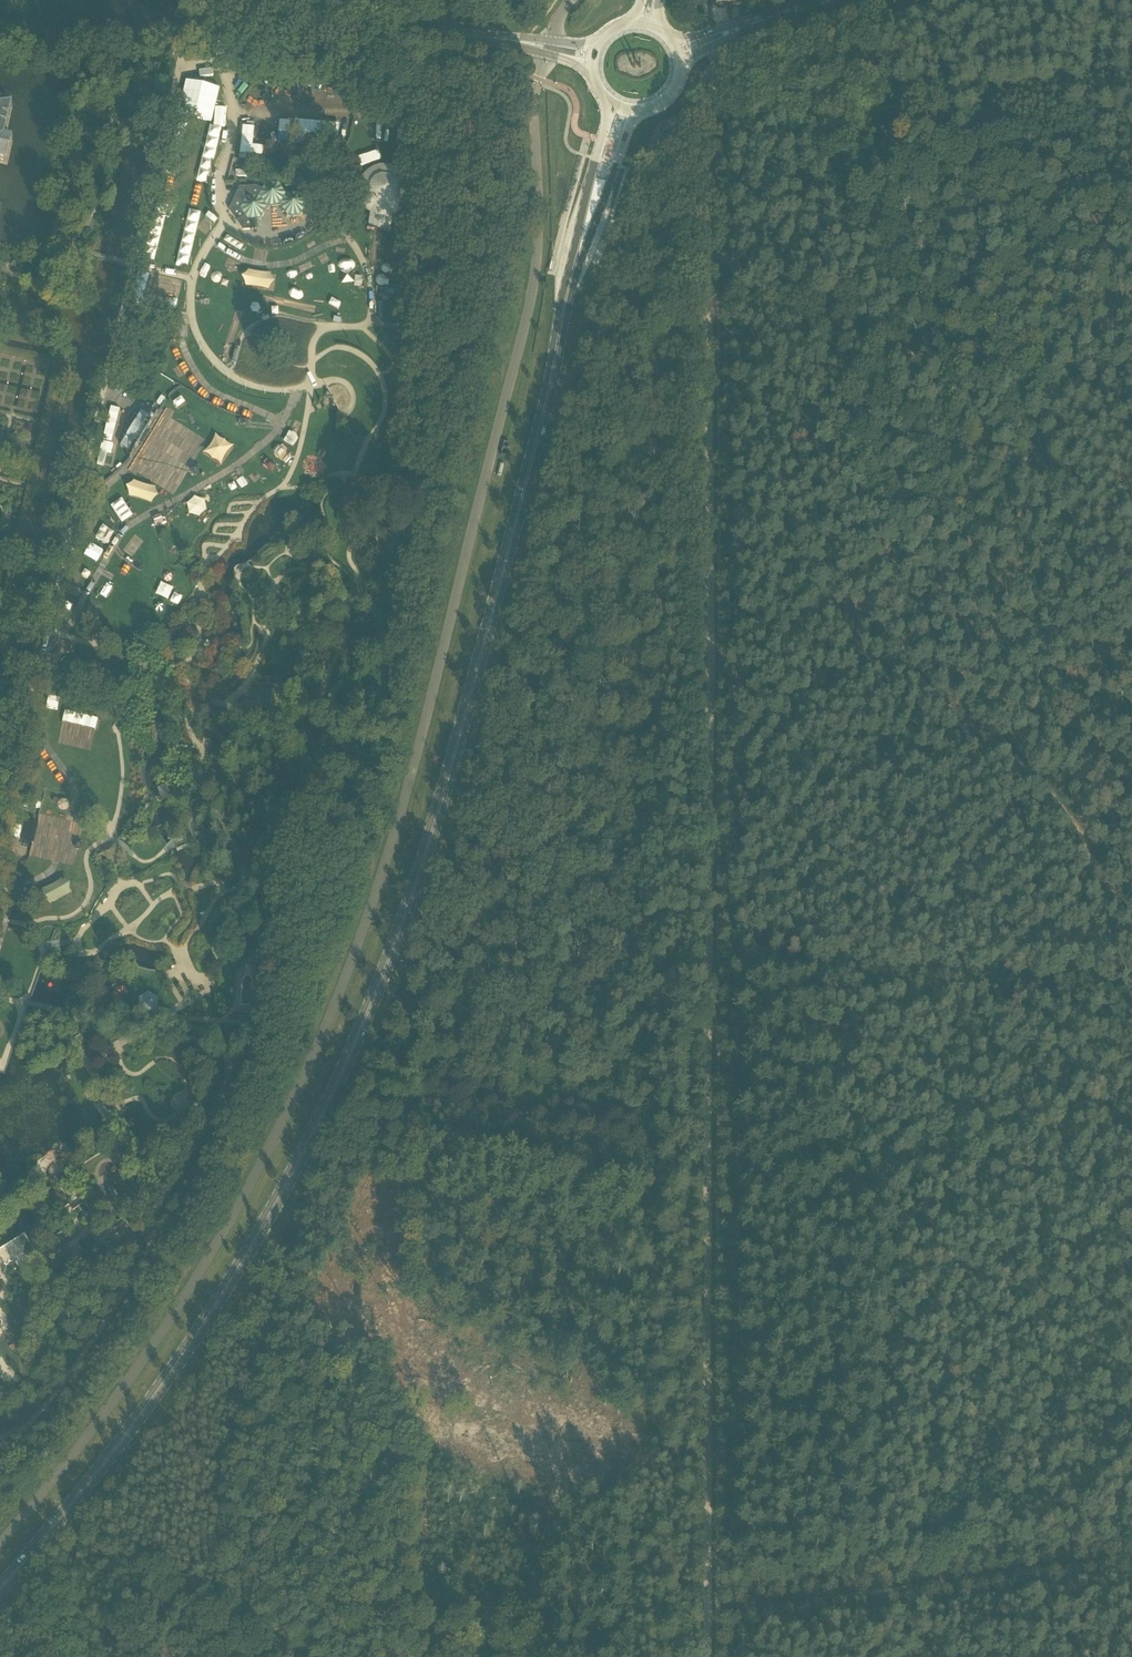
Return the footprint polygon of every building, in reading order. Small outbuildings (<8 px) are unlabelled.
[(0,164),(8,166),(13,141),(6,139),(13,107),(0,104),(0,165),(0,164)] [(96,130),(87,133),(85,142),(92,148),(101,145),(103,136),(96,130)] [(263,190),(256,187),(239,188),(236,195),(229,211),(243,231),(256,229),(255,220),(261,219),(267,207),(281,206),(288,217),(301,216),(307,204),(299,193),(286,194),(278,183),(266,184),(263,190)] [(338,383),(327,388),(338,409),(348,404),(338,383)] [(168,790),(158,793),(162,807),(172,805),(168,790)] [(31,841),(40,845),(46,831),(29,823),(25,834),(33,838),(31,841)] [(147,994),(138,999),(139,1010),(148,1015),(157,1009),(157,999),(147,994)] [(326,1135),(333,1118),(322,1114),(315,1131),(326,1135)]
